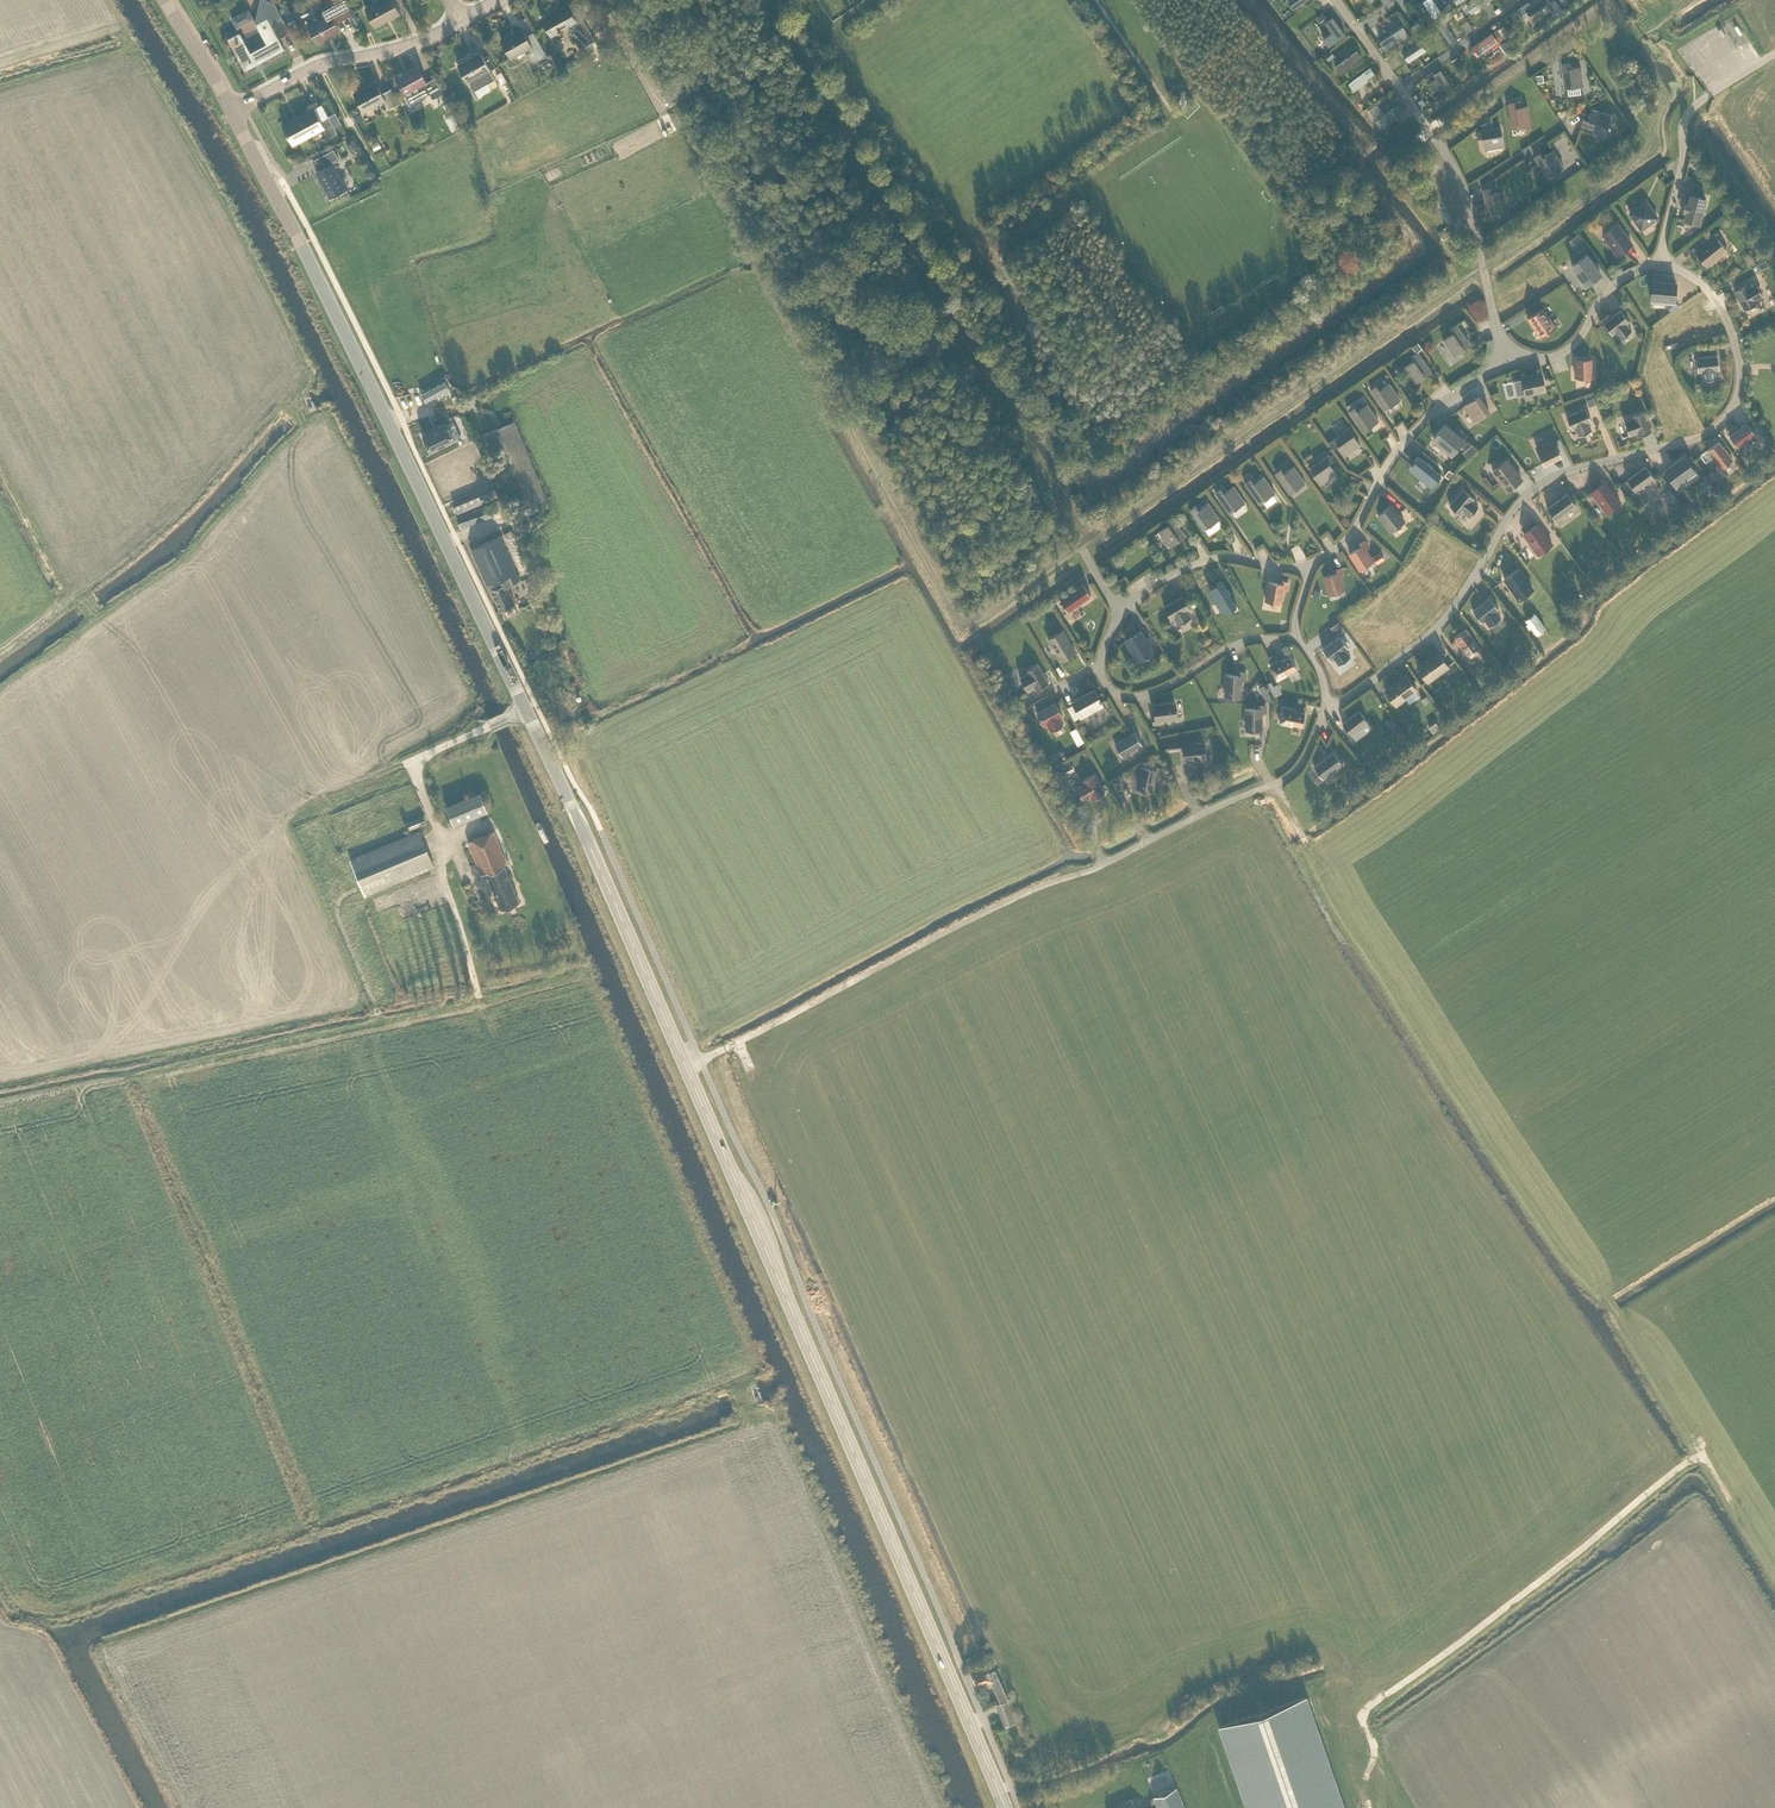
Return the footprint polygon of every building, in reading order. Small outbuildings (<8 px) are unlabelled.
[(318,43),(340,31),(334,21),(352,12),(345,0),(326,0),(321,3),(327,14),(323,16),(323,17),(309,24),(318,43)] [(380,0),(365,8),(375,26),(400,13),(393,0),(394,0),(380,0)] [(1414,3),(1426,19),(1435,13),(1426,0),(1419,0),(1414,3)] [(1491,0),(1470,0),(1465,4),(1472,14),(1491,0)] [(1517,10),(1522,18),(1528,13),(1533,21),(1538,18),(1550,9),(1544,0),(1538,0),(1530,5),(1528,2),(1517,10)] [(1560,8),(1555,0),(1552,0),(1549,2),(1556,11),(1560,8)] [(541,18),(552,36),(561,30),(560,28),(569,24),(575,35),(574,36),(580,48),(595,40),(580,13),(574,16),(567,3),(541,18)] [(1449,4),(1443,8),(1446,12),(1452,8),(1449,4)] [(286,16),(290,23),(296,20),(293,12),(286,16)] [(229,38),(245,69),(284,49),(268,18),(257,24),(267,43),(250,53),(240,33),(229,38)] [(1455,35),(1444,19),(1437,24),(1448,40),(1455,35)] [(1388,22),(1378,29),(1390,45),(1400,38),(1388,22)] [(1414,31),(1421,27),(1417,22),(1410,26),(1414,31)] [(1345,34),(1339,26),(1318,42),(1323,49),(1345,34)] [(547,55),(534,32),(527,36),(522,28),(501,40),(511,57),(525,50),(527,54),(532,51),(537,60),(547,55)] [(1500,35),(1496,29),(1492,32),(1496,38),(1500,35)] [(1476,56),(1498,41),(1492,32),(1469,47),(1476,56)] [(1426,51),(1418,40),(1401,51),(1409,63),(1426,51)] [(554,48),(546,52),(549,58),(557,54),(554,48)] [(1342,73),(1364,57),(1357,48),(1336,64),(1342,73)] [(479,51),(458,63),(474,90),(495,79),(490,70),(495,67),(488,55),(483,58),(479,51)] [(1568,62),(1561,63),(1564,88),(1567,88),(1568,95),(1580,93),(1579,86),(1583,86),(1580,66),(1571,67),(1569,68),(1568,62)] [(1355,89),(1376,73),(1370,65),(1349,81),(1355,89)] [(418,66),(396,78),(404,94),(408,101),(421,94),(428,90),(433,99),(444,93),(436,77),(429,81),(426,82),(418,66)] [(1454,86),(1442,69),(1433,75),(1445,92),(1454,86)] [(496,74),(502,84),(506,81),(501,71),(496,74)] [(376,82),(354,93),(363,110),(385,99),(376,82)] [(383,93),(390,108),(399,103),(391,88),(383,93)] [(1362,98),(1357,92),(1353,95),(1357,101),(1362,98)] [(1527,105),(1525,106),(1524,100),(1508,103),(1512,128),(1530,125),(1527,105)] [(1383,128),(1405,113),(1398,102),(1376,117),(1383,128)] [(1379,112),(1374,106),(1366,112),(1370,119),(1379,112)] [(329,138),(338,133),(328,116),(320,120),(314,108),(283,124),(293,144),(323,128),(329,138)] [(1604,133),(1610,115),(1592,109),(1588,120),(1583,118),(1581,125),(1604,133)] [(446,118),(449,124),(456,120),(453,114),(446,118)] [(1503,146),(1500,127),(1476,131),(1478,138),(1483,137),(1485,149),(1503,146)] [(357,148),(352,138),(345,142),(350,152),(357,148)] [(339,160),(336,153),(334,149),(319,157),(324,167),(316,172),(330,197),(347,188),(333,163),(339,160)] [(1543,157),(1540,153),(1534,156),(1548,177),(1563,166),(1552,150),(1543,157)] [(1430,167),(1435,162),(1427,151),(1421,155),(1430,167)] [(1424,171),(1430,167),(1421,155),(1415,159),(1424,171)] [(1418,175),(1424,171),(1415,159),(1410,164),(1418,175)] [(1534,168),(1528,172),(1533,178),(1538,175),(1534,168)] [(1491,194),(1490,188),(1483,189),(1487,214),(1506,211),(1502,191),(1491,194)] [(1699,223),(1705,198),(1690,194),(1688,203),(1685,202),(1683,210),(1686,211),(1684,219),(1699,223)] [(1658,217),(1646,201),(1630,213),(1641,229),(1658,217)] [(1631,244),(1617,224),(1603,234),(1618,254),(1631,244)] [(1569,240),(1578,252),(1586,246),(1577,235),(1571,239),(1569,240)] [(1706,265),(1726,250),(1715,236),(1695,252),(1706,265)] [(1572,265),(1586,284),(1600,274),(1586,255),(1572,265)] [(1761,269),(1768,265),(1765,260),(1759,264),(1761,269)] [(1652,281),(1651,299),(1675,301),(1676,283),(1652,281)] [(1757,303),(1755,299),(1762,296),(1755,283),(1748,287),(1746,284),(1734,290),(1744,308),(1744,309),(1757,303)] [(1542,307),(1540,308),(1527,317),(1541,337),(1555,327),(1542,307)] [(1620,309),(1603,323),(1612,334),(1615,332),(1620,339),(1631,330),(1626,323),(1629,321),(1620,309)] [(1470,344),(1456,324),(1450,328),(1453,333),(1443,340),(1454,355),(1470,344)] [(1418,342),(1412,346),(1415,352),(1417,351),(1422,348),(1418,342)] [(1414,360),(1404,367),(1415,382),(1431,371),(1417,351),(1415,352),(1411,356),(1414,360)] [(1719,369),(1717,355),(1696,357),(1697,371),(1701,371),(1702,379),(1716,378),(1715,369),(1719,369)] [(1591,376),(1591,359),(1575,359),(1575,376),(1591,376)] [(1546,390),(1542,373),(1521,377),(1525,394),(1546,390)] [(439,385),(422,394),(426,402),(449,390),(447,385),(445,382),(439,385)] [(1379,389),(1376,385),(1370,389),(1385,409),(1400,398),(1389,382),(1379,389)] [(1489,410),(1478,395),(1471,400),(1464,405),(1471,415),(1475,420),(1489,410)] [(1589,406),(1596,404),(1593,397),(1586,400),(1589,406)] [(1363,431),(1378,420),(1367,404),(1358,410),(1355,406),(1349,410),(1363,431)] [(1591,420),(1586,407),(1566,416),(1572,429),(1575,428),(1578,435),(1591,430),(1588,422),(1591,420)] [(1651,430),(1644,410),(1630,415),(1632,419),(1624,422),(1629,435),(1637,432),(1638,436),(1651,430)] [(484,433),(515,511),(546,498),(515,421),(484,433)] [(447,425),(454,439),(460,436),(453,422),(447,425)] [(1738,447),(1741,445),(1752,436),(1755,434),(1747,423),(1729,435),(1738,447)] [(1463,440),(1445,424),(1433,438),(1452,453),(1463,440)] [(1345,455),(1360,444),(1349,428),(1329,442),(1333,448),(1338,445),(1345,455)] [(450,434),(426,446),(434,464),(459,452),(450,434)] [(1560,455),(1552,439),(1536,447),(1544,463),(1560,455)] [(1724,449),(1718,441),(1707,449),(1713,457),(1712,458),(1720,468),(1732,459),(1725,449),(1724,449)] [(1476,449),(1472,444),(1463,452),(1468,457),(1476,449)] [(1329,463),(1333,460),(1329,454),(1309,468),(1320,484),(1336,473),(1329,463)] [(1694,471),(1684,456),(1664,471),(1675,485),(1694,471)] [(1442,476),(1418,457),(1415,462),(1419,465),(1413,473),(1432,488),(1442,476)] [(1521,479),(1507,460),(1492,471),(1507,490),(1521,479)] [(1290,493),(1305,482),(1293,466),(1284,473),(1281,468),(1275,473),(1290,493)] [(1635,491),(1654,477),(1646,466),(1627,479),(1635,491)] [(1448,478),(1453,472),(1449,469),(1444,475),(1448,478)] [(1713,478),(1718,486),(1722,482),(1718,475),(1713,478)] [(1259,503),(1275,492),(1263,476),(1254,483),(1251,478),(1245,483),(1259,503)] [(1713,489),(1706,479),(1700,483),(1707,493),(1713,489)] [(1620,501),(1605,481),(1591,492),(1606,512),(1620,501)] [(1233,485),(1224,492),(1221,488),(1215,492),(1229,512),(1245,501),(1233,485)] [(1670,487),(1664,491),(1668,497),(1674,493),(1670,487)] [(1469,517),(1471,514),(1478,506),(1472,500),(1474,498),(1471,495),(1463,488),(1450,505),(1460,514),(1463,511),(1469,517)] [(454,505),(458,513),(497,497),(493,489),(454,505)] [(1556,519),(1576,504),(1568,493),(1547,508),(1556,519)] [(1204,529),(1219,518),(1208,502),(1199,509),(1195,504),(1190,508),(1204,529)] [(1404,520),(1391,504),(1378,515),(1391,531),(1404,520)] [(461,527),(492,516),(488,505),(457,517),(461,527)] [(1169,546),(1185,535),(1171,515),(1165,519),(1168,524),(1158,531),(1169,546)] [(1539,555),(1552,545),(1537,524),(1523,534),(1539,555)] [(501,609),(515,603),(507,585),(520,579),(531,574),(511,530),(471,548),(487,584),(489,583),(501,609)] [(1359,570),(1374,561),(1367,549),(1370,547),(1365,539),(1359,544),(1360,546),(1348,554),(1359,570)] [(1382,550),(1373,556),(1377,562),(1386,556),(1382,550)] [(1323,574),(1329,594),(1344,589),(1339,573),(1343,572),(1340,565),(1335,567),(1335,570),(1323,574)] [(1532,587),(1516,569),(1504,579),(1520,598),(1532,587)] [(1269,579),(1265,599),(1281,602),(1284,586),(1287,587),(1289,579),(1283,578),(1282,581),(1269,579)] [(1239,608),(1225,582),(1220,585),(1222,590),(1214,594),(1225,615),(1239,608)] [(1068,611),(1091,595),(1083,583),(1060,599),(1068,611)] [(1178,624),(1190,617),(1187,610),(1190,608),(1183,596),(1164,606),(1171,618),(1174,617),(1178,624)] [(1501,617),(1496,610),(1499,608),(1490,597),(1473,610),(1482,621),(1485,619),(1490,626),(1501,617)] [(1535,612),(1525,620),(1536,635),(1546,627),(1535,612)] [(1474,638),(1473,639),(1466,629),(1455,637),(1463,647),(1462,647),(1469,657),(1475,653),(1482,662),(1489,657),(1482,648),(1481,648),(1474,638)] [(1060,660),(1075,651),(1063,630),(1048,638),(1060,660)] [(1140,631),(1125,640),(1134,655),(1137,653),(1141,659),(1146,656),(1147,657),(1149,656),(1148,655),(1153,652),(1149,645),(1151,643),(1148,637),(1145,639),(1140,631)] [(1339,664),(1350,656),(1345,649),(1348,647),(1340,635),(1323,648),(1331,660),(1334,657),(1339,664)] [(1438,652),(1417,667),(1426,678),(1446,663),(1438,652)] [(1277,679),(1287,674),(1287,673),(1296,668),(1290,656),(1281,661),(1281,660),(1270,665),(1277,679)] [(1507,661),(1503,664),(1507,670),(1511,667),(1507,661)] [(1027,673),(1020,677),(1027,690),(1034,686),(1036,689),(1048,682),(1038,663),(1025,670),(1027,673)] [(1241,679),(1245,680),(1246,672),(1240,672),(1240,675),(1226,674),(1225,695),(1240,696),(1241,679)] [(1394,702),(1414,687),(1406,675),(1385,690),(1394,702)] [(1080,715),(1102,703),(1094,688),(1072,701),(1080,715)] [(1262,694),(1266,700),(1271,697),(1267,691),(1262,694)] [(1421,699),(1424,704),(1430,700),(1426,695),(1421,699)] [(1063,724),(1059,717),(1062,715),(1055,702),(1036,712),(1043,725),(1046,723),(1050,731),(1063,724)] [(1160,719),(1177,717),(1175,702),(1154,704),(1156,717),(1153,718),(1154,724),(1161,723),(1160,719)] [(1261,712),(1265,712),(1265,705),(1259,705),(1259,708),(1246,708),(1246,729),(1262,729),(1261,712)] [(1292,724),(1302,726),(1305,713),(1294,711),(1295,710),(1283,707),(1280,722),(1291,725),(1292,724)] [(1351,734),(1368,721),(1359,710),(1342,723),(1351,734)] [(1134,732),(1115,743),(1122,756),(1141,745),(1134,732)] [(1188,744),(1187,740),(1180,741),(1180,747),(1183,746),(1185,760),(1206,757),(1204,742),(1188,744)] [(1334,752),(1314,766),(1322,778),(1342,763),(1334,752)] [(1073,769),(1069,762),(1060,768),(1063,775),(1073,769)] [(1141,766),(1137,787),(1152,790),(1156,774),(1159,775),(1161,768),(1155,766),(1155,769),(1141,766)] [(1105,792),(1094,773),(1082,780),(1084,783),(1076,787),(1083,800),(1090,796),(1092,799),(1105,792)] [(454,824),(488,810),(480,791),(446,805),(454,824)] [(408,829),(426,822),(424,815),(405,822),(408,829)] [(419,830),(350,858),(365,894),(434,866),(419,830)] [(519,901),(511,881),(504,865),(507,864),(505,859),(493,831),(467,841),(481,874),(487,872),(501,908),(519,901)] [(996,1704),(1004,1725),(1015,1721),(1010,1707),(1011,1706),(1009,1699),(1005,1691),(995,1669),(989,1672),(986,1664),(971,1671),(977,1686),(984,1683),(991,1681),(997,1694),(1000,1703),(996,1704)] [(1304,1697),(1221,1726),(1249,1807),(1342,1807),(1304,1697)] [(1176,1787),(1154,1796),(1158,1805),(1151,1807),(1185,1807),(1176,1787)]
